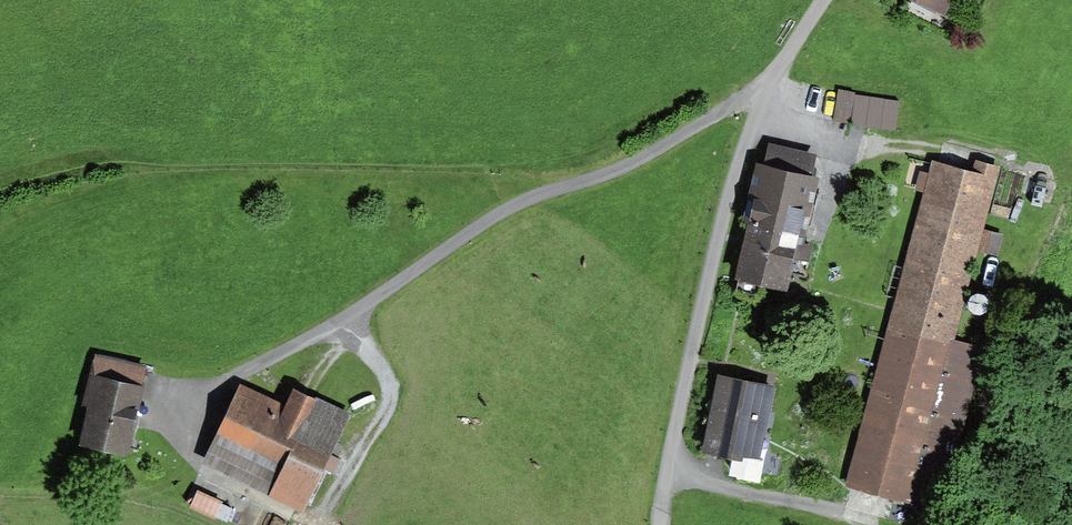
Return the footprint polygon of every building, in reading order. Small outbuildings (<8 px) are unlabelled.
[(939,23),(950,0),(892,0),(939,23)] [(901,124),(905,94),(845,84),(840,115),(901,124)] [(811,169),(758,157),(729,279),(783,291),(811,169)] [(923,159),(821,490),(905,515),(955,351),(933,344),(984,177),(923,159)] [(146,369),(91,359),(74,444),(130,454),(146,369)] [(767,388),(713,379),(700,455),(754,465),(767,388)] [(280,408),(236,393),(203,454),(301,507),(347,420),(290,393),(280,408)]
